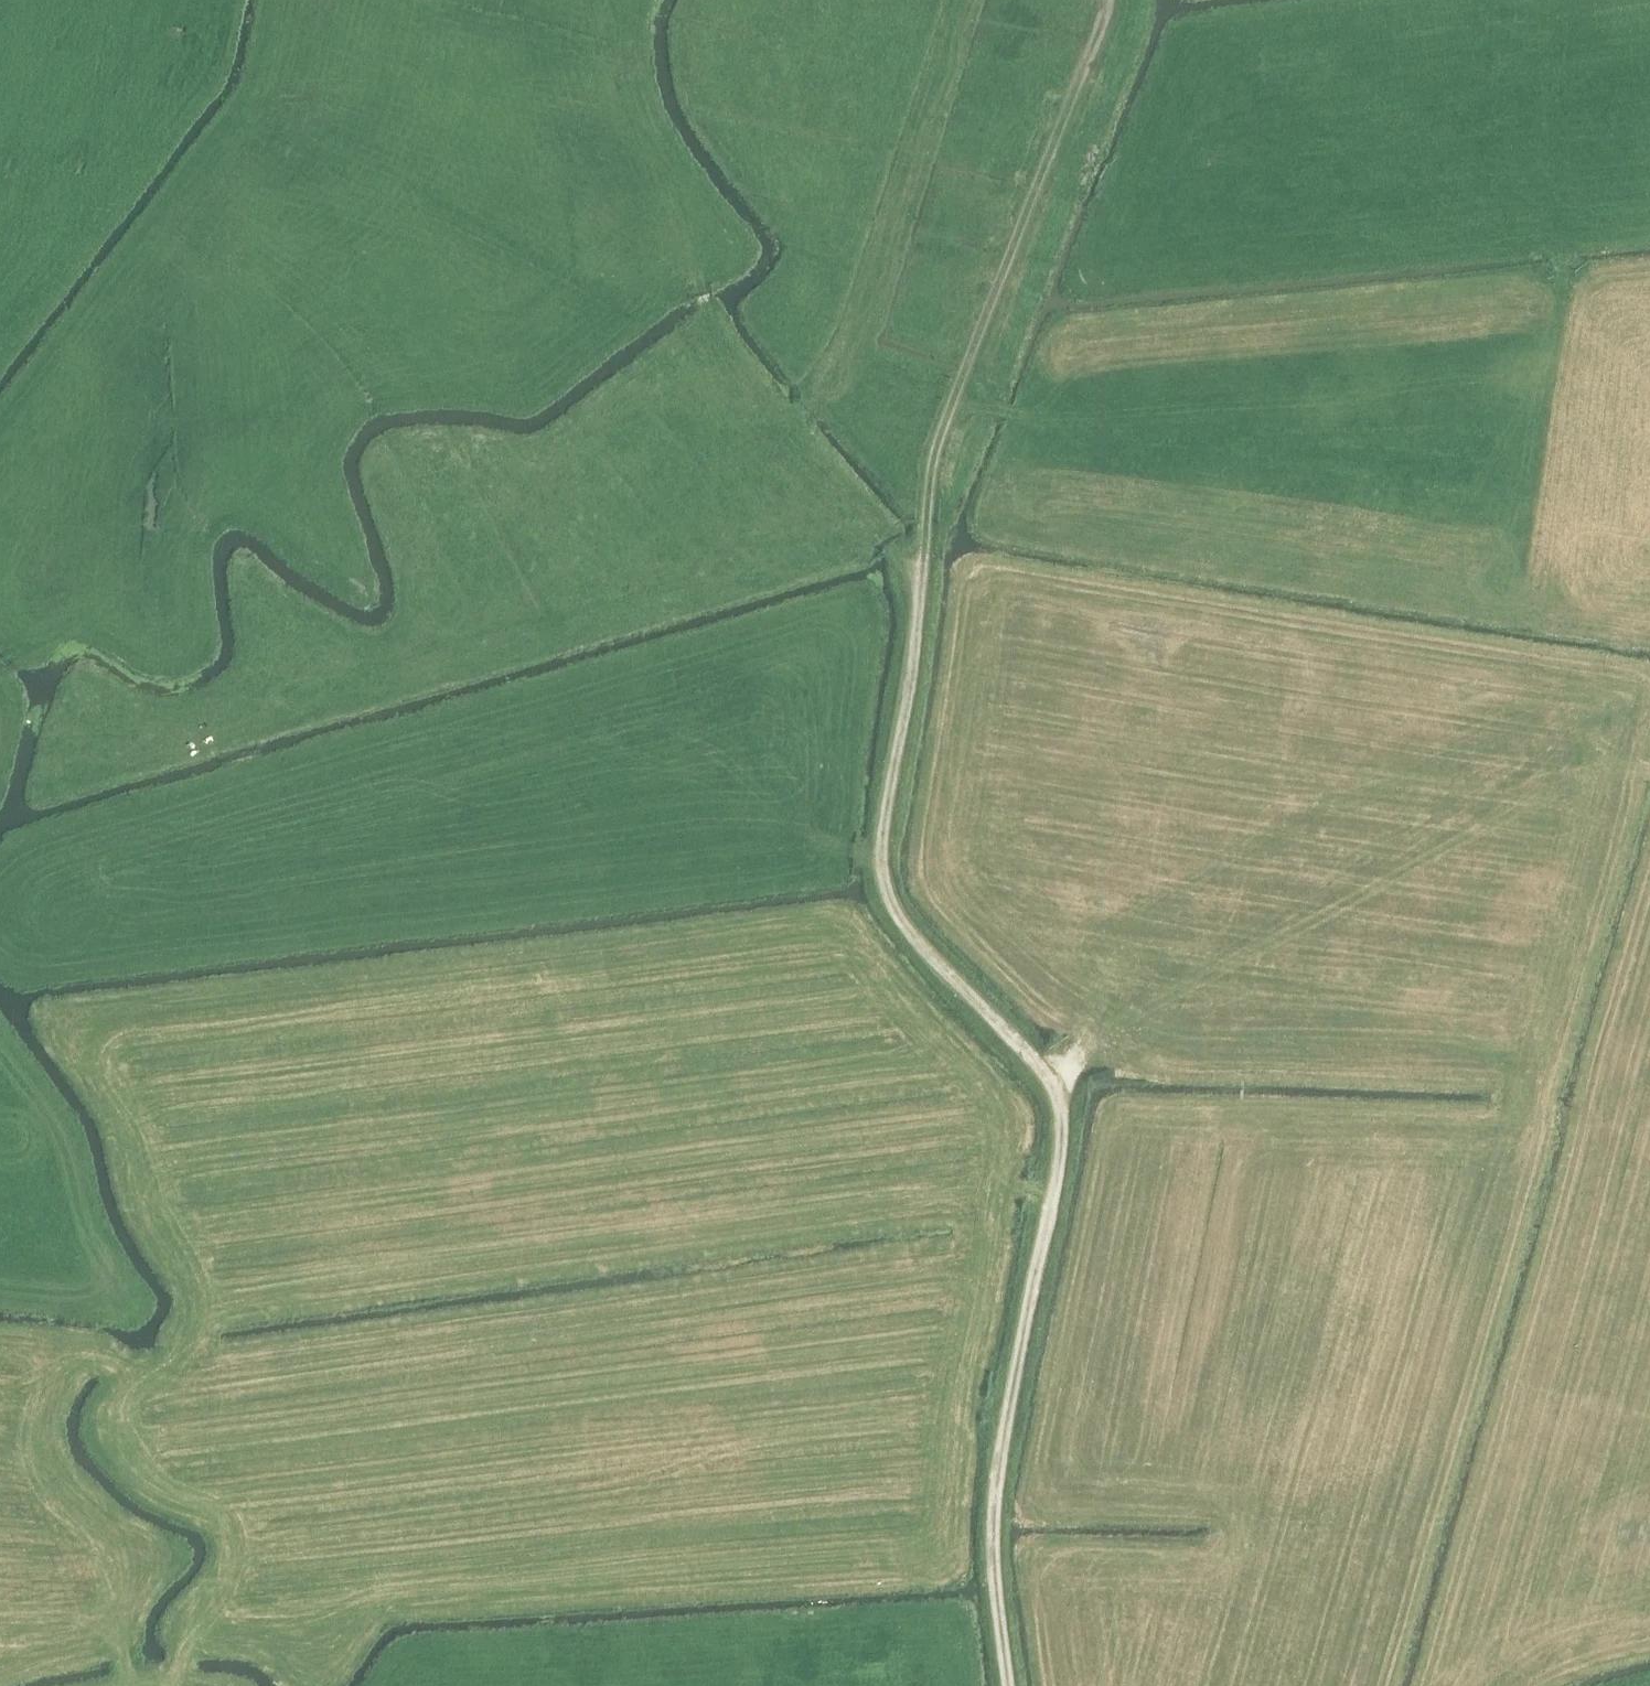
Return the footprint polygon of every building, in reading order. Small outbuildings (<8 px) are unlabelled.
[(1553,265),(1571,265),(1571,252),(1554,251),(1553,265)]
